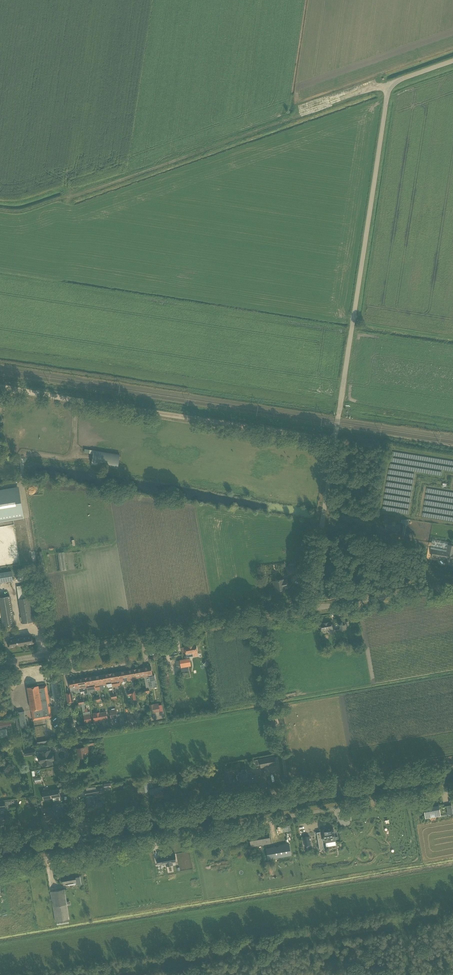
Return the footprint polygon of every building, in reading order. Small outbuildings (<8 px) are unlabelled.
[(93,454),(92,464),(118,468),(120,454),(94,449),(94,450),(93,454)] [(23,517),(21,505),(19,492),(5,494),(4,489),(0,490),(0,521),(23,517)] [(433,549),(432,557),(445,559),(444,562),(452,564),(452,560),(452,546),(448,545),(446,552),(443,551),(443,552),(440,552),(441,550),(433,549)] [(287,574),(291,574),(301,572),(300,566),(286,569),(287,574)] [(287,580),(284,580),(283,579),(273,581),(274,587),(275,587),(276,591),(285,589),(284,587),(288,586),(287,579),(287,580)] [(27,588),(17,589),(19,599),(29,597),(27,588)] [(0,597),(0,611),(3,626),(15,624),(10,596),(0,597)] [(19,599),(18,599),(23,623),(38,620),(33,597),(29,597),(19,599)] [(333,633),(333,631),(331,622),(320,623),(321,630),(329,629),(330,634),(333,633)] [(34,643),(33,638),(31,638),(30,636),(10,640),(11,642),(8,642),(9,647),(34,643)] [(185,647),(181,648),(183,655),(186,654),(187,657),(193,656),(195,656),(198,655),(196,645),(194,645),(185,647)] [(180,660),(176,661),(176,666),(181,666),(181,668),(182,672),(189,670),(188,667),(188,666),(191,666),(190,658),(180,660)] [(152,676),(151,666),(143,668),(144,677),(146,688),(153,686),(152,681),(155,680),(154,675),(152,676)] [(134,669),(136,679),(144,677),(143,668),(134,669)] [(126,671),(128,680),(136,679),(134,669),(126,671)] [(118,672),(120,682),(128,680),(126,671),(118,672)] [(110,674),(112,683),(112,687),(120,685),(120,682),(118,672),(110,674)] [(110,674),(102,675),(103,684),(112,683),(110,674)] [(102,675),(93,676),(96,690),(100,689),(100,685),(103,684),(102,675)] [(85,678),(87,690),(91,689),(92,690),(96,690),(93,676),(85,678)] [(83,691),(84,690),(87,690),(85,678),(77,679),(79,691),(79,692),(83,691)] [(79,691),(77,679),(69,681),(71,690),(74,690),(74,692),(79,691)] [(33,720),(46,718),(52,717),(50,706),(49,706),(48,703),(49,703),(48,694),(47,692),(46,685),(38,687),(38,686),(28,688),(28,687),(28,688),(31,710),(33,720)] [(160,711),(158,703),(149,704),(151,713),(160,711)] [(21,728),(27,727),(24,711),(18,712),(21,728)] [(92,721),(90,713),(90,711),(86,712),(83,712),(84,714),(85,723),(92,721)] [(77,748),(79,758),(86,757),(85,753),(88,752),(87,746),(77,748)] [(43,766),(48,765),(53,764),(52,760),(54,760),(53,754),(50,754),(49,750),(40,752),(41,756),(38,756),(39,762),(42,762),(43,766)] [(276,764),(279,763),(277,756),(274,757),(274,756),(259,759),(260,765),(261,767),(276,764)] [(247,773),(248,783),(260,781),(259,775),(252,776),(252,772),(247,773)] [(239,775),(240,784),(248,783),(247,773),(239,775)] [(141,783),(141,788),(142,793),(149,792),(148,786),(151,785),(151,782),(147,782),(141,783)] [(86,791),(85,791),(86,795),(101,793),(100,788),(96,789),(96,786),(86,788),(86,791)] [(163,792),(161,792),(160,787),(151,789),(153,799),(155,799),(164,797),(163,792)] [(52,798),(55,797),(60,796),(59,789),(54,790),(51,790),(52,798)] [(52,798),(51,790),(42,792),(43,799),(52,798)] [(102,802),(96,803),(94,803),(92,796),(86,797),(88,810),(97,809),(103,808),(102,802)] [(1,809),(6,808),(5,805),(9,805),(9,804),(8,801),(4,801),(0,802),(0,809),(1,809)] [(61,809),(60,804),(53,805),(54,810),(55,812),(54,812),(55,816),(63,815),(62,808),(61,809)] [(426,818),(440,816),(438,806),(439,805),(423,808),(424,808),(426,818)] [(54,810),(51,810),(51,808),(42,809),(44,818),(55,816),(54,812),(55,812),(54,810)] [(323,828),(322,829),(320,829),(321,832),(317,833),(320,849),(324,848),(322,838),(334,836),(333,828),(326,829),(323,829),(323,828)] [(264,843),(264,841),(270,840),(269,834),(249,837),(251,846),(259,844),(264,843)] [(275,847),(265,849),(267,859),(271,859),(291,855),(289,844),(279,846),(279,848),(276,849),(275,847)] [(176,862),(175,854),(160,856),(160,858),(157,859),(157,864),(161,864),(162,864),(166,864),(166,866),(172,865),(172,862),(176,862)] [(272,861),(265,862),(268,874),(274,873),(273,866),(272,861)] [(75,878),(75,874),(67,876),(67,875),(62,876),(64,885),(76,882),(77,885),(81,884),(80,877),(75,878)] [(65,889),(50,891),(55,922),(57,921),(69,920),(70,919),(65,889)]
